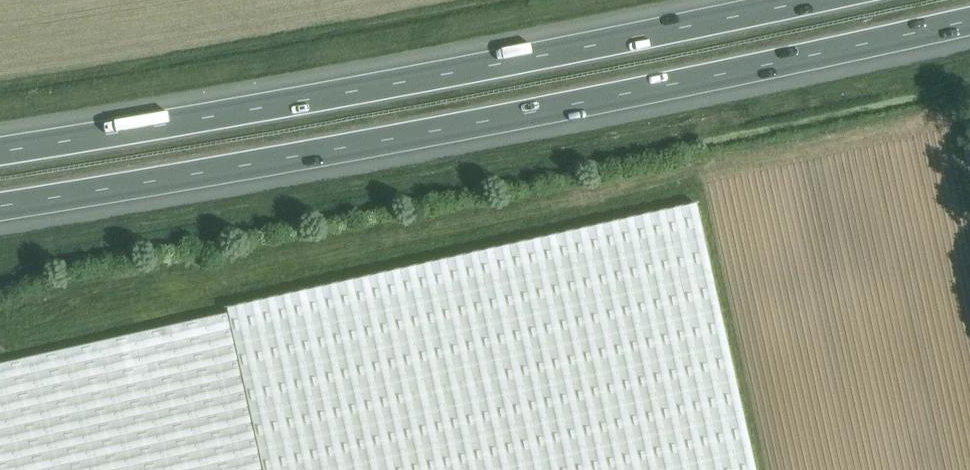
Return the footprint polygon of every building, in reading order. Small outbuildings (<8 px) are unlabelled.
[(697,203),(227,308),(229,313),(0,364),(0,469),(756,469),(697,203)]
